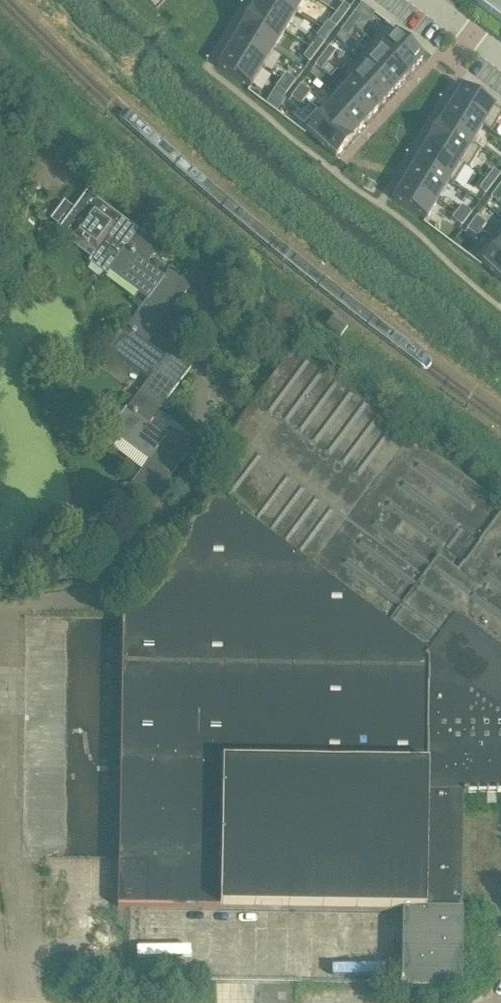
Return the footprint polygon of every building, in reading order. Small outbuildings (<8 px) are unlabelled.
[(252,12),(285,32),(296,14),(273,0),(259,0),(252,11),(252,12)] [(296,14),(304,0),(273,0),(296,14)] [(488,0),(469,0),(481,9),(488,0)] [(481,9),(500,24),(500,0),(488,0),(481,9)] [(344,4),(336,13),(343,18),(350,9),(344,4)] [(251,11),(239,31),(240,32),(241,31),(273,51),(285,32),(252,12),(252,11),(251,11)] [(355,12),(348,22),(354,27),(362,17),(355,12)] [(336,13),(329,23),(336,28),(343,18),(336,13)] [(348,22),(340,32),(347,37),(354,27),(348,22)] [(388,26),(373,43),(409,76),(424,59),(388,26)] [(240,32),(229,49),(262,69),(273,51),(241,31),(240,32)] [(317,38),(310,48),(317,53),(324,43),(317,38)] [(373,43),(358,59),(394,92),(409,76),(373,43)] [(329,47),(322,57),(328,62),(336,52),(329,47)] [(310,48),(303,58),(310,63),(317,53),(310,48)] [(229,49),(217,69),(250,89),(262,69),(229,49)] [(322,57),(314,66),(321,71),(328,62),(322,57)] [(358,59),(343,76),(350,83),(350,82),(379,108),(394,92),(358,59)] [(286,74),(281,81),(291,88),(295,82),(286,74)] [(281,81),(276,87),(286,95),(291,88),(281,81)] [(337,97),(336,98),(365,124),(379,108),(350,82),(350,83),(337,97)] [(300,85),(295,92),(305,99),(310,93),(300,85)] [(450,107),(483,127),(482,128),(491,133),(500,116),(500,112),(462,88),(450,107)] [(295,92),(291,98),(300,106),(305,99),(295,92)] [(333,94),(318,111),(351,141),(352,140),(351,139),(365,124),(336,98),(337,97),(333,94)] [(439,124),(439,125),(472,146),(472,145),(482,128),(483,127),(450,107),(439,124)] [(318,111),(303,128),(336,158),(351,141),(318,111)] [(438,124),(426,144),(427,145),(427,144),(464,167),(468,170),(480,150),(472,145),(472,146),(439,125),(439,124),(438,124)] [(427,145),(416,162),(449,182),(448,183),(453,186),(464,167),(427,144),(427,145)] [(416,162),(405,181),(438,201),(448,183),(449,182),(416,162)] [(493,170),(486,180),(493,185),(500,175),(493,170)] [(486,180),(479,190),(485,195),(493,185),(486,180)] [(405,181),(393,200),(426,220),(438,201),(405,181)] [(490,198),(497,203),(500,197),(500,191),(497,188),(490,198)] [(138,232),(87,194),(74,210),(64,203),(50,221),(60,229),(56,235),(91,261),(88,264),(106,277),(109,274),(106,272),(123,250),(127,253),(130,249),(132,250),(134,247),(135,248),(143,237),(137,233),(138,232)] [(462,206),(457,213),(467,220),(471,213),(462,206)] [(457,213),(452,219),(462,226),(467,220),(457,213)] [(476,217),(471,224),(481,231),(486,224),(476,217)] [(471,224),(467,230),(476,237),(481,231),(471,224)] [(146,263),(157,248),(143,237),(135,248),(134,247),(132,250),(130,249),(127,253),(123,250),(106,272),(109,274),(106,277),(106,278),(109,274),(146,302),(137,314),(159,330),(190,288),(168,272),(164,277),(146,263)] [(475,256),(500,279),(500,249),(497,246),(498,245),(491,238),(475,256)] [(165,357),(146,343),(157,330),(159,330),(137,314),(125,330),(107,352),(147,382),(138,394),(158,409),(160,410),(191,368),(169,352),(165,357)] [(336,315),(325,328),(339,339),(350,326),(336,315)] [(292,352),(228,438),(213,496),(122,618),(118,909),(402,912),(401,984),(399,984),(399,989),(401,989),(401,990),(461,991),(462,911),(461,911),(462,909),(463,796),(500,796),(500,508),(292,352)] [(148,462),(133,482),(154,498),(191,449),(170,433),(166,438),(147,424),(158,409),(138,394),(126,410),(125,409),(108,433),(148,462)] [(154,498),(133,482),(127,489),(149,506),(154,498)] [(127,489),(122,497),(144,513),(149,506),(127,489)] [(144,513),(122,497),(116,504),(138,521),(144,513)]
